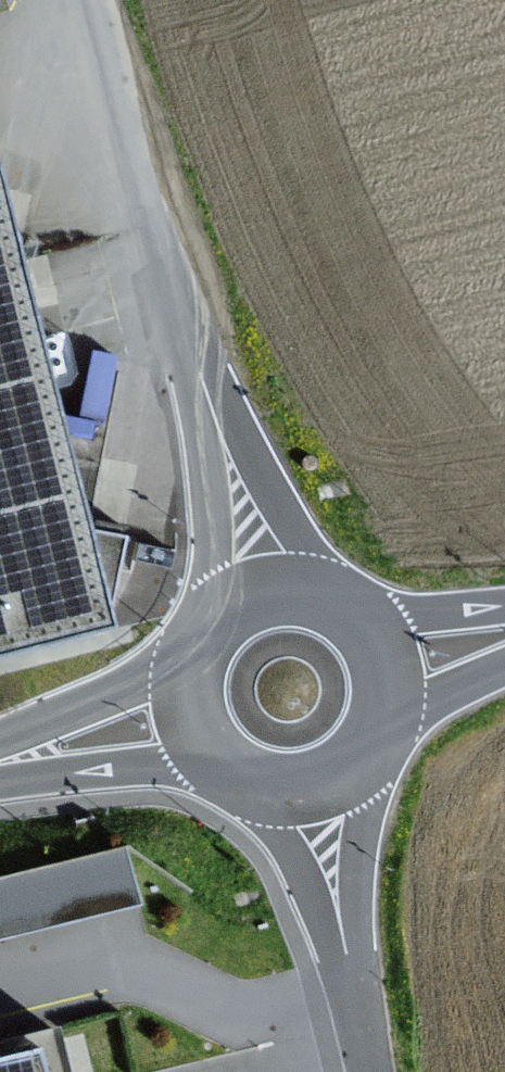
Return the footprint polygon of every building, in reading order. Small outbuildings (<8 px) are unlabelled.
[(117,620),(0,170),(0,650),(117,620)] [(7,921),(139,893),(128,839),(0,866),(0,888),(7,921)] [(70,1027),(0,1044),(0,1071),(81,1071),(70,1027)]
